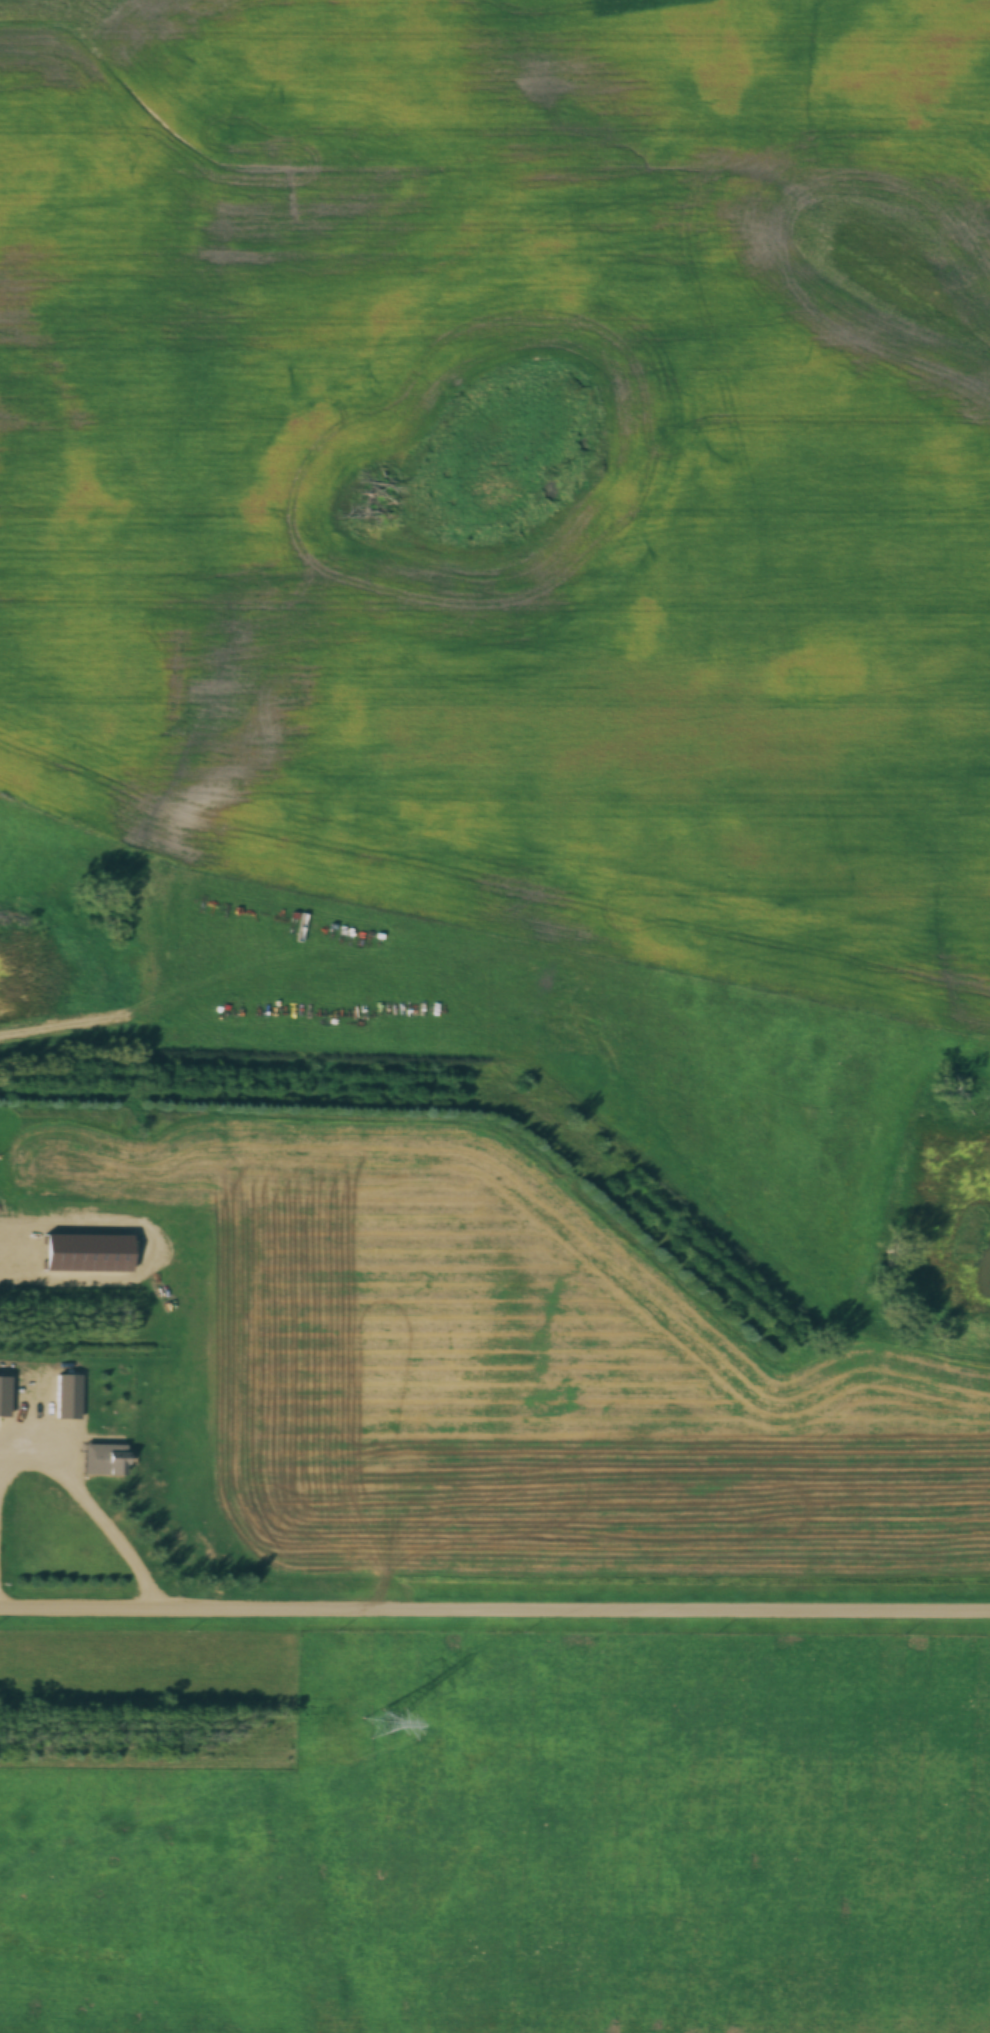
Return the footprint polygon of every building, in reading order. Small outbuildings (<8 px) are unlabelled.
[(81,1375),(55,1374),(54,1419),(80,1419),(81,1375)] [(9,1376),(0,1376),(0,1418),(9,1418),(9,1376)] [(122,1475),(122,1445),(88,1445),(88,1475),(122,1475)]
